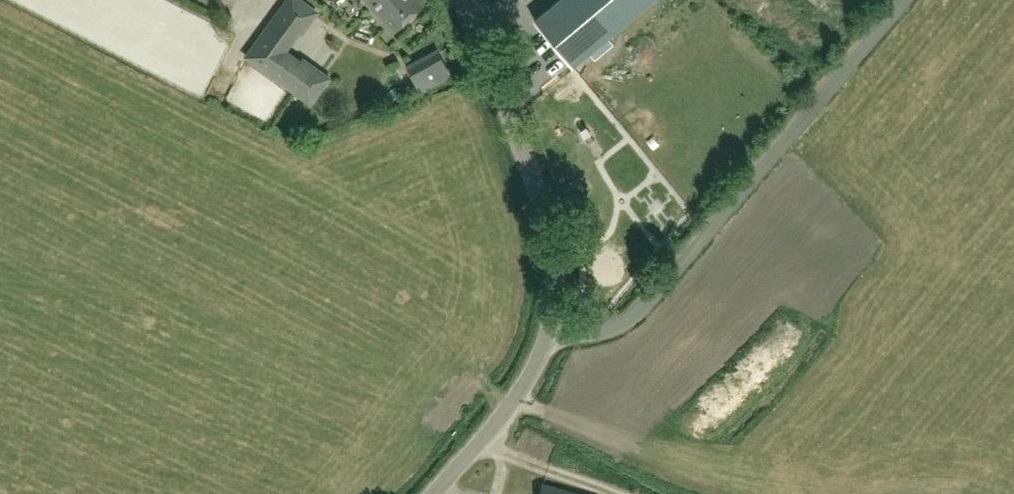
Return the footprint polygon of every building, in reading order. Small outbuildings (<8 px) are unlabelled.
[(313,13),(293,0),(290,0),(249,63),(314,106),(331,80),(304,63),(302,66),(285,55),(313,13)] [(422,0),(365,0),(397,32),(425,4),(422,0)] [(537,23),(574,67),(653,0),(565,0),(537,23)] [(453,76),(438,48),(406,65),(420,93),(453,76)] [(453,61),(458,58),(454,52),(449,55),(453,61)] [(542,493),(580,493),(545,484),(542,493)]
